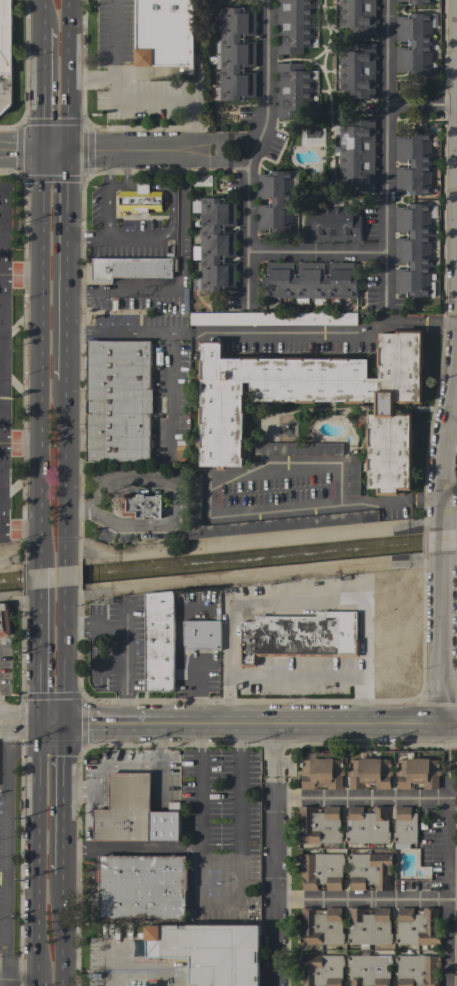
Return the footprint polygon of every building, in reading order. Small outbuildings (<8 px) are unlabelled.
[(11,74),(0,74),(0,0),(11,0),(11,74)] [(136,49),(136,0),(194,0),(194,66),(152,66),(135,66),(135,49),(136,49)] [(277,54),(277,0),(312,0),(312,47),(303,47),(303,54),(277,54)] [(339,27),(340,0),(375,0),(375,35),(350,35),(350,27),(339,27)] [(243,8),(243,11),(256,11),(255,36),(243,36),(243,42),(255,42),(255,67),(243,67),(243,73),(255,73),(255,98),(243,98),(243,101),(220,101),(220,69),(216,69),(216,55),(220,55),(220,53),(216,53),(216,40),(220,40),(220,8),(243,8)] [(431,76),(408,76),(408,72),(396,72),(396,47),(408,47),(408,42),(396,42),(396,17),(408,17),(408,14),(431,14),(431,76)] [(374,99),(349,99),(349,92),(339,92),(339,51),(350,51),(350,44),(375,44),(374,99)] [(303,63),(303,71),(312,71),(312,111),(302,111),(302,118),(276,118),(277,63),(303,63)] [(348,193),(348,186),(339,186),(339,126),(352,126),(352,118),(374,118),(374,193),(348,193)] [(301,128),(325,129),(324,146),(301,145),(301,128)] [(407,196),(407,192),(395,192),(395,167),(408,167),(408,161),(395,161),(395,136),(408,136),(408,133),(431,133),(431,181),(436,181),(436,189),(431,189),(431,196),(407,196)] [(257,205),(269,205),(269,199),(257,199),(257,174),(269,174),(269,171),(293,171),(292,233),(269,233),(269,230),(257,230),(257,205)] [(136,192),(136,182),(149,182),(149,192),(161,192),(161,212),(154,211),(154,209),(147,209),(147,213),(132,213),(132,211),(118,210),(118,207),(117,207),(117,194),(118,194),(118,192),(136,192)] [(224,198),(224,201),(236,201),(236,227),(223,227),(223,232),(236,232),(235,257),(223,257),(223,263),(236,263),(236,288),(223,288),(223,291),(200,291),(200,290),(193,290),(193,278),(200,278),(200,198),(224,198)] [(406,297),(407,294),(395,294),(395,269),(410,269),(410,261),(407,261),(407,264),(395,263),(395,238),(410,238),(410,230),(407,230),(407,232),(395,232),(395,207),(404,207),(404,209),(407,209),(407,204),(431,204),(430,272),(434,272),(434,297),(406,297)] [(306,241),(306,215),(313,215),(313,205),(353,205),(353,214),(359,214),(360,241),(306,241)] [(176,259),(176,272),(172,272),(172,278),(113,278),(113,282),(90,282),(90,265),(92,265),(92,259),(176,259)] [(320,298),(320,302),(311,302),(311,298),(264,298),(264,275),(267,275),(267,262),(292,263),(292,275),(298,275),(298,262),(323,262),(323,275),(329,275),(329,262),(354,263),(354,275),(357,275),(356,298),(320,298)] [(357,313),(357,314),(358,314),(358,323),(357,323),(357,325),(190,325),(190,313),(357,313)] [(399,490),(399,495),(377,495),(377,488),(368,488),(368,471),(367,471),(367,458),(369,458),(369,448),(367,448),(367,427),(369,427),(369,415),(375,415),(376,402),(365,402),(365,403),(345,403),(345,401),(316,401),(316,403),(295,403),(295,402),(285,401),(285,403),(272,403),(272,401),(255,401),(255,391),(250,391),(250,382),(243,382),(243,394),(245,394),(244,414),(243,414),(243,439),(244,439),(244,460),(242,459),(242,466),(227,466),(227,470),(218,470),(218,466),(201,466),(201,449),(199,449),(199,436),(201,436),(201,425),(199,425),(199,405),(201,405),(201,381),(199,381),(199,360),(201,360),(201,345),(199,345),(199,341),(223,341),(223,345),(221,345),(221,359),(240,359),(240,357),(260,358),(260,359),(284,359),(284,358),(305,358),(305,359),(329,360),(329,358),(351,358),(351,359),(367,359),(367,378),(379,379),(379,367),(377,367),(377,347),(380,347),(380,333),(396,334),(396,330),(423,331),(422,404),(395,403),(395,413),(412,413),(412,490),(399,490)] [(98,340),(98,341),(150,341),(150,390),(152,390),(152,413),(150,413),(149,462),(97,462),(97,463),(85,463),(86,340),(98,340)] [(343,455),(275,455),(275,457),(265,456),(265,455),(253,455),(253,443),(343,443),(343,455)] [(347,495),(347,455),(359,455),(359,495),(347,495)] [(189,473),(201,473),(201,474),(202,474),(202,479),(201,479),(200,524),(206,525),(378,510),(379,522),(188,539),(189,473)] [(143,494),(143,496),(155,496),(155,494),(161,494),(161,518),(154,518),(154,516),(145,516),(145,518),(132,518),(132,515),(122,515),(122,494),(143,494)] [(174,591),(173,692),(145,691),(145,594),(174,591)] [(10,636),(0,637),(0,604),(5,604),(6,608),(7,608),(10,636)] [(338,657),(258,656),(258,661),(256,661),(256,667),(238,667),(238,643),(240,643),(240,622),(254,622),(254,616),(316,616),(316,611),(338,612),(338,657)] [(356,612),(356,639),(359,639),(359,657),(338,657),(338,612),(356,612)] [(220,621),(220,645),(216,645),(216,649),(186,649),(186,645),(183,645),(183,621),(220,621)] [(343,786),(343,789),(327,789),(327,787),(317,787),(317,788),(314,788),(314,789),(301,790),(301,776),(299,776),(299,771),(301,771),(301,760),(310,760),(310,758),(317,758),(317,759),(326,759),(326,758),(333,758),(333,760),(341,760),(341,771),(344,771),(344,776),(342,776),(342,786),(343,786)] [(389,771),(392,771),(392,775),(390,775),(390,789),(377,789),(377,788),(374,788),(374,784),(365,784),(365,788),(362,788),(362,789),(349,789),(349,776),(347,776),(347,771),(350,771),(350,760),(358,760),(358,759),(362,759),(362,758),(376,758),(376,759),(381,759),(381,760),(389,760),(389,771)] [(425,789),(425,788),(422,788),(422,787),(423,787),(423,784),(413,784),(413,788),(410,788),(410,789),(397,789),(397,776),(395,776),(395,771),(397,771),(397,760),(406,760),(406,759),(429,759),(429,760),(438,760),(438,771),(440,771),(440,776),(438,776),(438,789),(425,789)] [(149,841),(94,840),(94,810),(109,810),(110,773),(150,773),(149,811),(167,811),(167,801),(177,802),(177,811),(179,811),(179,841),(149,840),(149,841)] [(338,806),(338,820),(340,820),(340,832),(341,832),(341,837),(340,837),(340,843),(319,843),(296,843),(296,832),(298,832),(298,822),(300,822),(300,812),(298,812),(298,807),(315,807),(315,813),(324,813),(324,806),(338,806)] [(346,838),(345,838),(345,832),(347,832),(347,819),(348,819),(348,806),(363,806),(363,813),(372,813),(372,806),(388,806),(388,811),(387,811),(387,820),(388,820),(388,832),(390,832),(390,837),(388,837),(388,843),(346,843),(346,838)] [(409,843),(409,849),(394,849),(394,838),(393,838),(393,832),(395,832),(395,819),(396,819),(396,806),(410,806),(410,813),(416,813),(416,843),(409,843)] [(342,859),(344,859),(344,865),(342,865),(342,878),(341,878),(341,890),(326,891),(326,884),(317,884),(317,890),(302,890),(302,877),(300,877),(300,865),(299,865),(299,860),(300,860),(300,854),(315,854),(342,854),(342,859)] [(392,854),(392,865),(391,865),(391,875),(389,875),(389,884),(391,884),(391,891),(374,891),(374,888),(375,888),(375,884),(365,884),(365,891),(350,890),(350,878),(349,878),(349,865),(347,865),(347,859),(348,859),(348,854),(392,854)] [(186,869),(187,869),(187,890),(186,890),(186,921),(99,920),(99,900),(97,900),(97,885),(99,885),(99,882),(98,882),(98,869),(99,869),(99,855),(186,856),(186,869)] [(348,939),(347,939),(347,934),(349,934),(349,921),(350,921),(350,913),(348,913),(348,908),(365,908),(365,910),(364,910),(364,914),(374,914),(374,908),(389,907),(389,921),(390,921),(390,933),(392,933),(392,939),(390,939),(390,944),(348,944),(348,939)] [(299,933),(300,933),(300,923),(302,923),(302,914),(301,914),(301,908),(317,908),(317,914),(326,914),(326,908),(340,908),(340,921),(342,921),(342,934),(344,934),(344,940),(342,940),(342,944),(321,944),(321,945),(299,945),(299,933)] [(396,939),(395,939),(395,933),(397,933),(397,921),(398,921),(398,908),(413,908),(413,914),(422,914),(422,908),(438,908),(438,914),(437,914),(437,923),(439,923),(439,932),(440,932),(440,945),(417,945),(417,944),(396,944),(396,939)] [(260,925),(259,985),(190,985),(190,958),(147,957),(147,941),(146,941),(146,925),(179,925),(179,926),(187,926),(187,925),(260,925)] [(340,979),(340,985),(326,985),(316,985),(302,985),(302,976),(300,976),(300,967),(303,967),(303,966),(299,966),(299,955),(342,955),(342,960),(344,960),(344,966),(342,966),(342,979),(340,979)] [(389,979),(389,985),(374,985),(369,985),(350,985),(350,978),(349,978),(349,966),(347,966),(347,960),(349,960),(349,955),(390,955),(390,960),(392,960),(392,966),(390,966),(390,979),(389,979)] [(436,978),(436,985),(422,985),(413,985),(398,985),(398,979),(397,979),(397,966),(395,966),(395,960),(398,960),(398,955),(424,955),(424,956),(438,956),(438,961),(439,961),(439,966),(438,966),(438,978),(436,978)]
